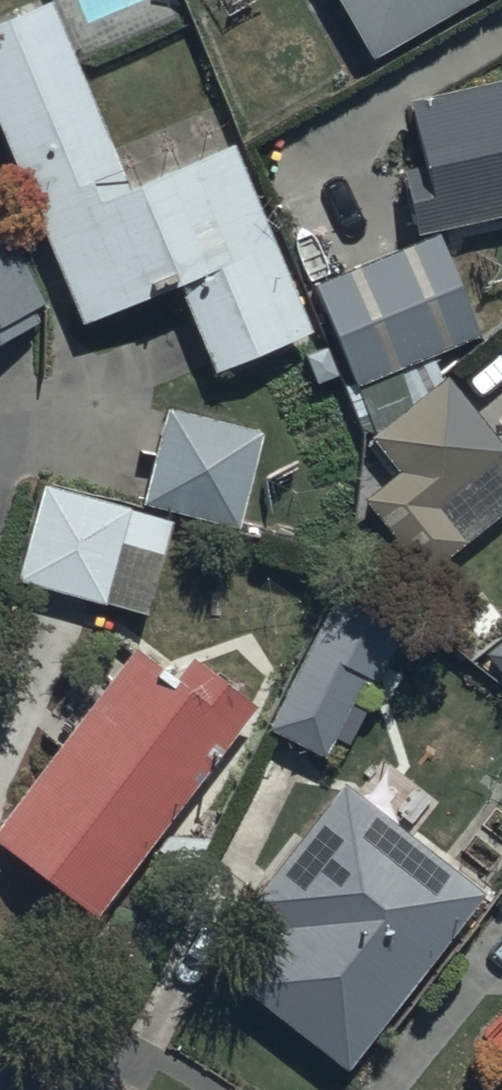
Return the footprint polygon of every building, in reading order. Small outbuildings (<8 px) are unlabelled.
[(48,0),(39,0),(0,17),(0,128),(83,322),(178,281),(215,368),(311,327),(230,140),(128,185),(48,0)] [(371,59),(474,0),(337,0),(371,59)] [(416,228),(501,210),(501,80),(409,102),(422,158),(401,163),(416,228)] [(39,321),(32,307),(44,301),(0,205),(0,339),(39,321)] [(437,235),(313,284),(354,385),(477,337),(437,235)] [(444,375),(369,437),(395,468),(359,498),(423,577),(501,512),(501,445),(444,375)] [(263,431),(165,406),(141,503),(239,527),(263,431)] [(41,485),(15,579),(145,614),(170,519),(41,485)] [(404,627),(333,593),(267,728),(323,755),(332,736),(346,743),(363,710),(348,703),(362,675),(377,683),(404,627)] [(483,653),(501,676),(501,638),(483,653)] [(254,705),(186,654),(171,675),(128,644),(0,816),(0,840),(98,914),(254,705)] [(488,890),(343,784),(250,901),(282,926),(237,981),(345,1068),(488,890)]
